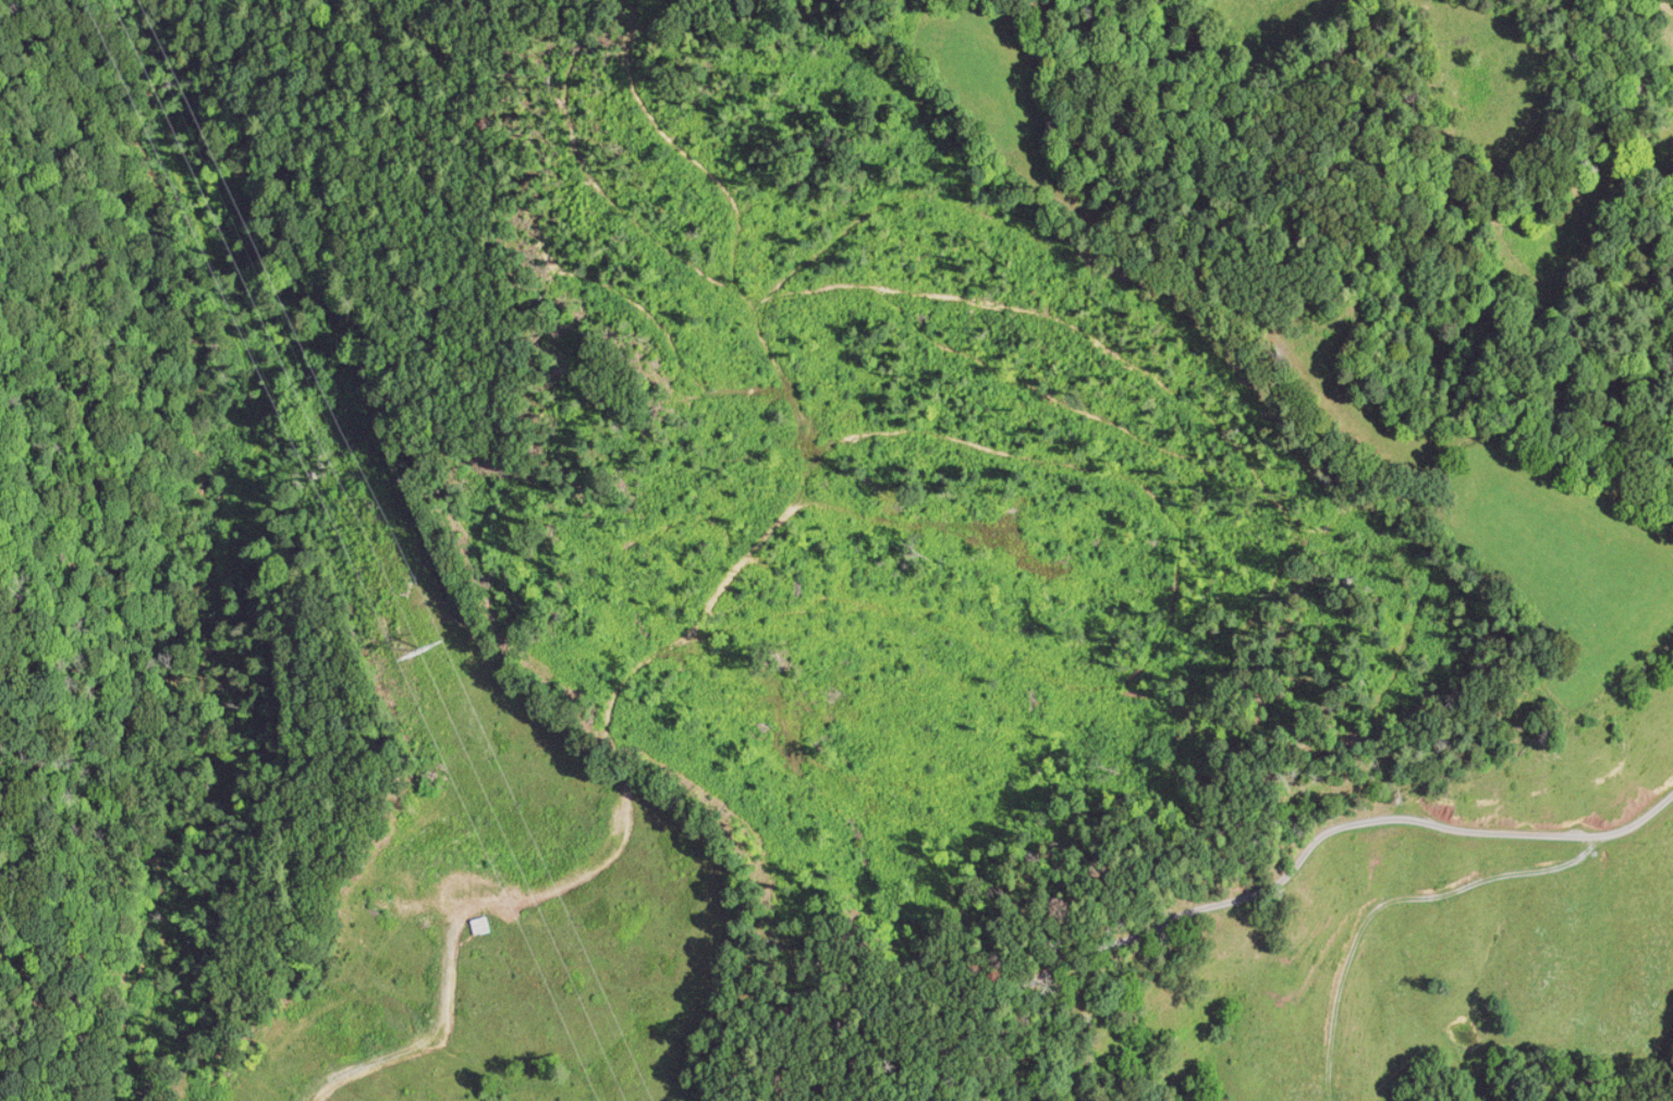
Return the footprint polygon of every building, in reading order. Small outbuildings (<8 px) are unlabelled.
[(472,939),(488,935),(485,920),(468,923),(472,939)]
